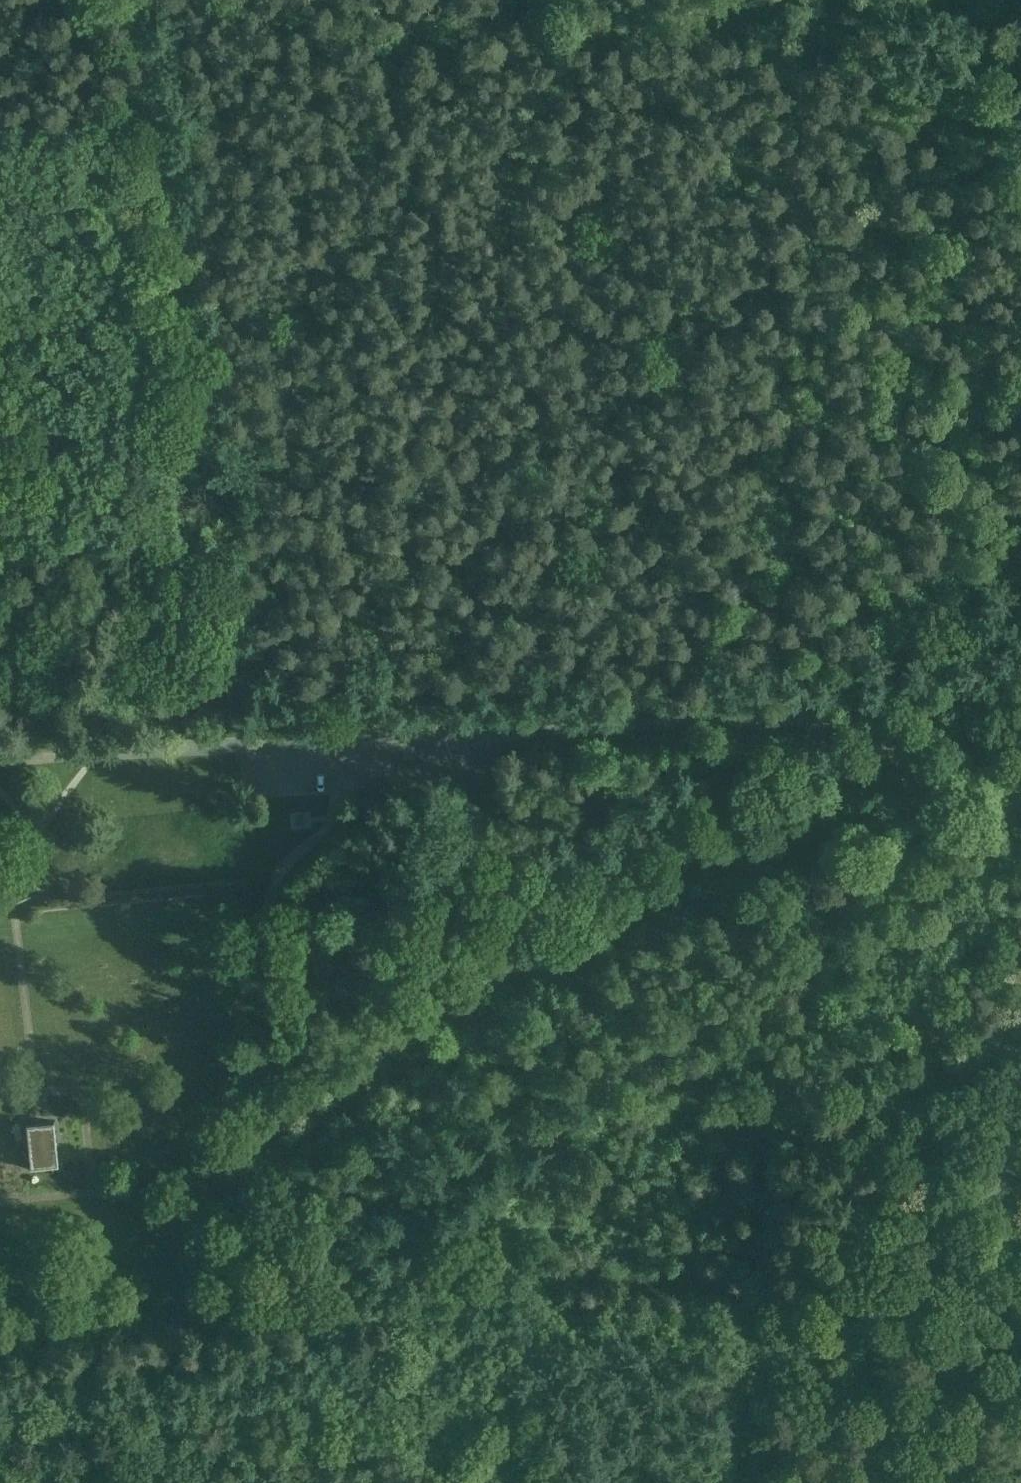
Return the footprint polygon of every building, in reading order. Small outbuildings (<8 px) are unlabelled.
[(31,1168),(61,1166),(58,1119),(27,1122),(31,1168)]
